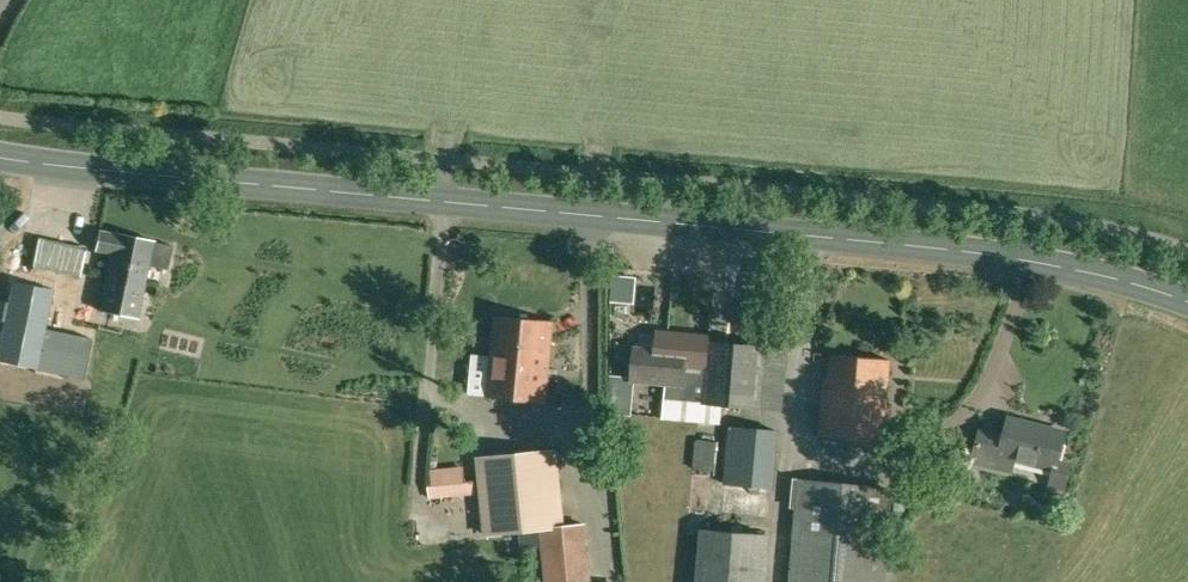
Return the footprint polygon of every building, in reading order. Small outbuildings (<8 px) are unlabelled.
[(168,270),(173,246),(153,242),(116,234),(100,231),(96,250),(111,254),(100,309),(137,317),(148,266),(168,270)] [(635,276),(612,275),(611,299),(633,301),(635,276)] [(0,347),(0,362),(40,363),(39,382),(88,384),(90,337),(33,335),(33,333),(34,320),(41,320),(42,281),(2,280),(0,347)] [(635,349),(632,379),(632,381),(633,381),(669,384),(666,413),(717,417),(724,404),(760,407),(765,347),(777,348),(781,289),(751,286),(746,347),(709,344),(709,335),(666,332),(664,351),(635,349)] [(765,347),(760,407),(782,409),(787,355),(783,355),(783,350),(781,350),(786,289),(781,289),(777,348),(765,347)] [(546,403),(554,321),(495,316),(487,397),(546,403)] [(888,441),(891,403),(887,403),(891,359),(831,354),(829,378),(824,377),(819,435),(888,441)] [(632,381),(632,379),(611,377),(613,407),(630,409),(633,381),(632,381)] [(1063,488),(1068,469),(1057,466),(1065,431),(1009,417),(1004,437),(981,431),(974,461),(1013,471),(1016,459),(1055,469),(1051,485),(1063,488)] [(773,488),(779,430),(729,426),(724,483),(773,488)] [(718,441),(697,438),(693,467),(714,470),(718,441)] [(969,451),(937,443),(924,494),(956,503),(969,451)] [(547,581),(589,581),(583,524),(563,526),(555,450),(478,458),(486,535),(542,529),(547,581)] [(902,488),(794,477),(791,507),(795,507),(789,581),(894,581),(902,488)] [(770,534),(701,526),(696,581),(766,581),(770,534)]
